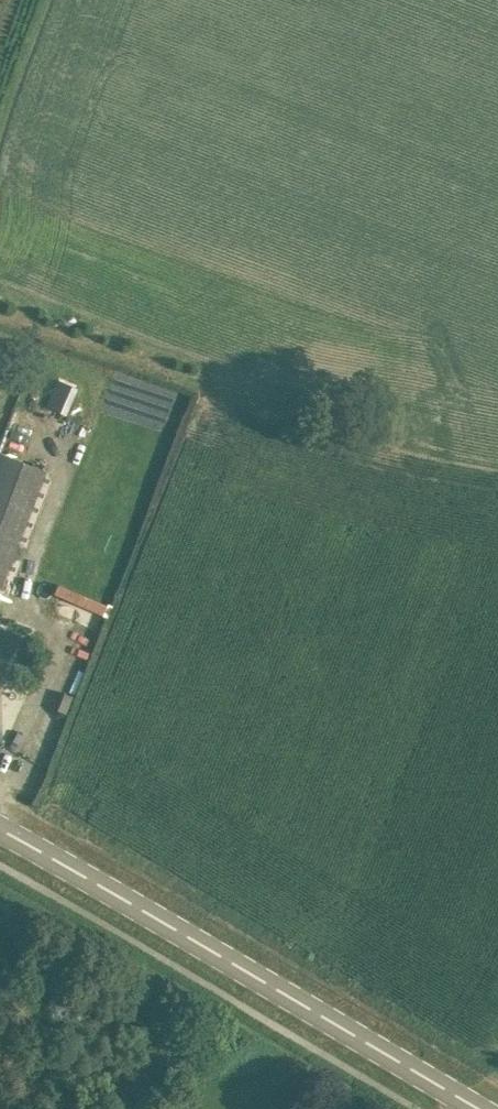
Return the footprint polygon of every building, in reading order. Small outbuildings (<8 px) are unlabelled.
[(57,379),(46,405),(67,414),(78,387),(57,379)] [(1,453),(0,454),(0,589),(46,470),(1,453)]
